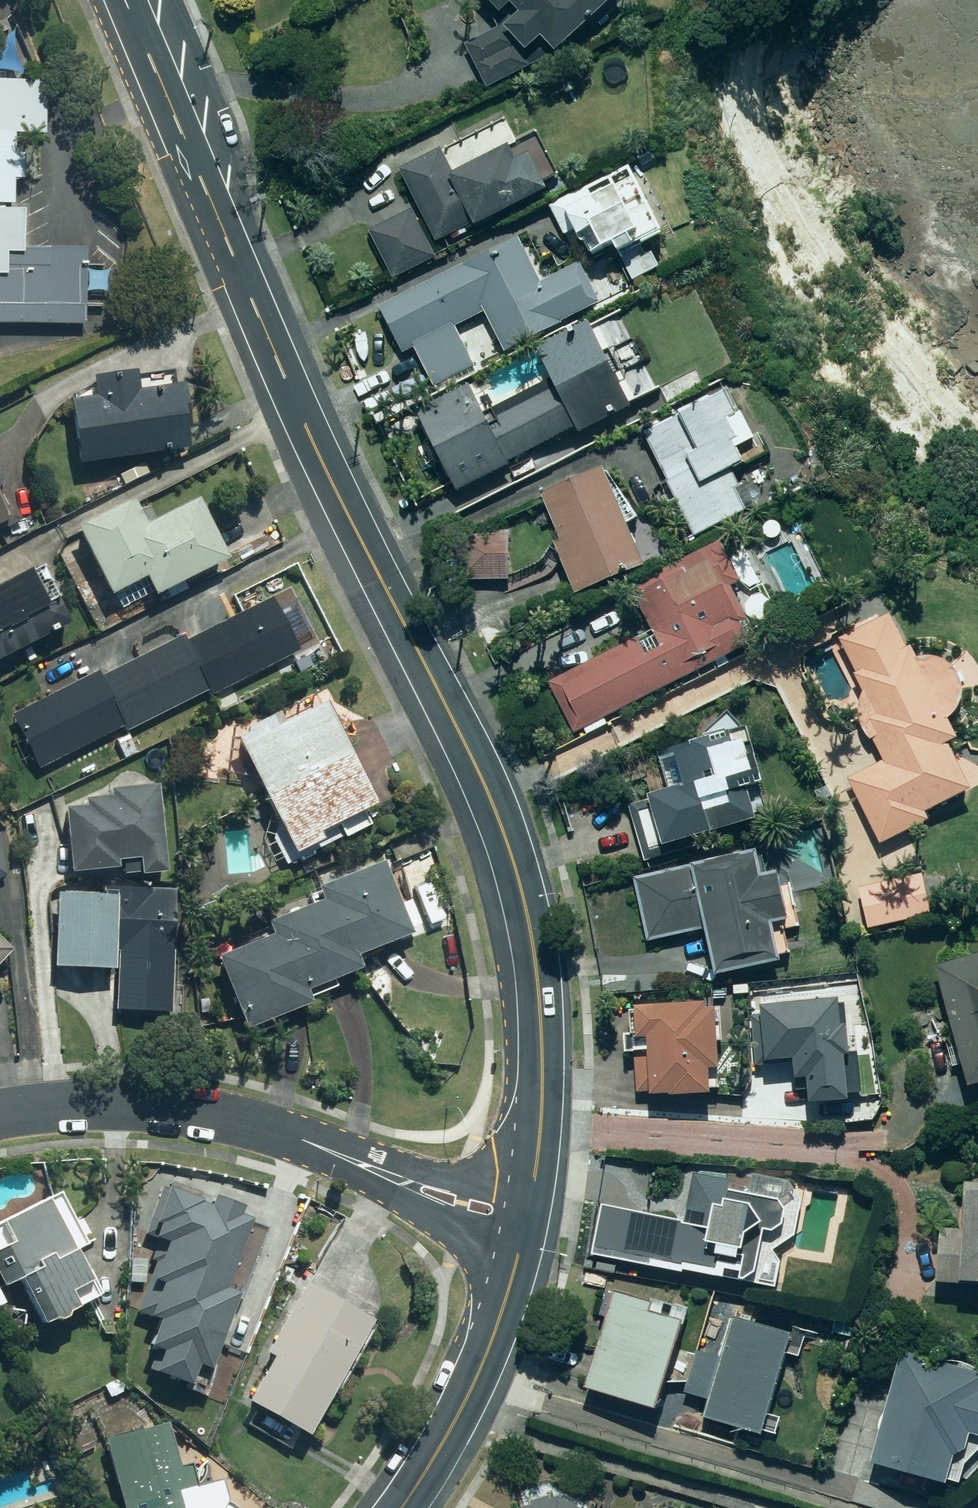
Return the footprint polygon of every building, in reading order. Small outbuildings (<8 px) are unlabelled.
[(499,13),(508,4),(519,16),(501,33),(494,26),(468,48),(491,89),(543,62),(533,49),(542,42),(554,56),(615,0),(487,0),(499,13)] [(80,329),(82,244),(21,243),(23,93),(0,92),(0,327),(80,329)] [(411,167),(401,173),(436,243),(473,224),(476,229),(545,194),(527,159),(517,164),(511,151),(501,156),(487,127),(430,156),(424,143),(404,153),(411,167)] [(662,239),(627,167),(550,203),(579,265),(612,250),(616,259),(620,257),(631,281),(660,268),(650,245),(662,239)] [(435,259),(413,212),(369,233),(392,280),(435,259)] [(486,314),(505,352),(624,293),(612,269),(588,281),(581,267),(541,286),(518,241),(382,309),(402,349),(411,345),(432,388),(473,368),(454,330),(486,314)] [(546,370),(554,386),(484,420),(470,390),(415,416),(453,496),(510,469),(506,462),(574,429),(579,439),(633,413),(628,402),(654,389),(645,369),(617,383),(604,357),(615,351),(608,335),(596,341),(588,323),(549,342),(560,364),(546,370)] [(704,384),(697,371),(669,387),(676,400),(704,384)] [(67,406),(75,468),(186,453),(177,389),(135,395),(133,378),(88,384),(91,402),(67,406)] [(728,396),(644,434),(683,519),(669,526),(677,543),(755,508),(735,465),(742,462),(737,450),(756,441),(743,414),(737,416),(728,396)] [(643,566),(600,468),(543,492),(576,595),(643,566)] [(14,520),(0,493),(0,527),(14,520)] [(221,564),(191,500),(139,525),(128,502),(73,528),(105,595),(140,578),(149,598),(221,564)] [(507,561),(508,531),(483,530),(482,560),(507,561)] [(726,554),(720,541),(627,585),(644,620),(614,634),(621,650),(552,682),(574,729),(752,646),(727,592),(745,583),(750,593),(760,589),(741,547),(726,554)] [(18,573),(0,583),(0,659),(64,622),(36,575),(24,582),(18,573)] [(212,695),(297,651),(269,599),(232,619),(225,605),(197,619),(203,630),(184,640),(181,635),(100,677),(96,670),(8,716),(36,770),(122,725),(126,732),(209,688),(212,695)] [(905,649),(888,615),(838,640),(860,683),(847,690),(861,718),(869,715),(882,740),(848,757),(857,775),(847,781),(872,832),(882,827),(890,844),(930,824),(925,813),(969,791),(947,747),(958,739),(945,721),(948,719),(950,717),(952,715),(954,713),(955,711),(957,709),(958,706),(959,703),(960,701),(961,698),(961,695),(961,692),(961,689),(961,686),(960,684),(960,681),(959,678),(957,676),(956,673),(954,671),(952,669),(950,667),(948,665),(946,663),(944,662),(941,661),(938,660),(936,659),(933,658),(930,658),(927,658),(924,658),(921,658),(919,659),(916,660),(910,647),(905,649)] [(371,807),(320,707),(263,735),(259,726),(234,739),(291,854),(318,841),(315,835),(333,826),(340,839),(367,825),(360,812),(371,807)] [(768,813),(745,728),(727,714),(703,731),(705,739),(643,757),(655,798),(629,805),(645,861),(678,851),(676,842),(753,821),(752,817),(768,813)] [(161,876),(152,787),(104,792),(104,799),(76,801),(77,811),(62,812),(68,874),(112,870),(112,863),(132,861),(133,878),(161,876)] [(824,822),(762,836),(765,850),(631,879),(644,939),(702,927),(712,976),(791,959),(785,930),(800,926),(793,893),(838,883),(824,822)] [(18,856),(0,838),(0,873),(18,856)] [(244,1031),(303,1007),(310,1024),(335,1013),(326,991),(331,988),(329,983),(357,971),(351,958),(401,937),(404,943),(448,925),(423,864),(382,881),(375,865),(309,893),(313,903),(265,923),(268,931),(212,955),(244,1031)] [(111,1012),(184,1015),(189,890),(98,886),(98,896),(52,894),(50,968),(113,970),(111,1012)] [(935,969),(969,1088),(977,1085),(977,957),(935,969)] [(851,1057),(849,1027),(842,1028),(841,1002),(761,1006),(761,1016),(750,1016),(753,1063),(792,1061),(793,1082),(809,1081),(810,1103),(846,1101),(845,1093),(860,1092),(858,1057),(851,1057)] [(703,1007),(622,1009),(623,1053),(647,1052),(649,1098),(708,1097),(708,1090),(715,1090),(713,1007),(703,1007)] [(728,1181),(689,1175),(682,1223),(647,1218),(650,1193),(646,1192),(649,1171),(608,1165),(593,1257),(775,1288),(780,1256),(772,1254),(795,1235),(800,1198),(788,1182),(730,1173),(728,1181)] [(940,1232),(939,1285),(977,1286),(977,1183),(965,1183),(964,1233),(940,1232)] [(162,1344),(154,1365),(188,1378),(196,1356),(211,1362),(240,1288),(222,1281),(250,1211),(240,1207),(243,1200),(215,1189),(210,1201),(167,1184),(150,1226),(159,1230),(140,1277),(146,1280),(136,1305),(160,1314),(150,1340),(162,1344)] [(0,1223),(0,1283),(3,1288),(14,1282),(37,1327),(100,1294),(88,1270),(81,1274),(70,1254),(96,1241),(83,1216),(73,1221),(58,1193),(0,1223)] [(365,1325),(299,1286),(262,1350),(268,1353),(243,1405),(273,1423),(266,1436),(291,1451),(365,1325)] [(706,1402),(701,1419),(772,1440),(779,1418),(767,1414),(784,1355),(798,1359),(808,1328),(781,1321),(778,1332),(750,1324),(752,1318),(736,1313),(740,1298),(720,1292),(689,1397),(706,1402)] [(583,1391),(653,1414),(683,1326),(645,1313),(647,1308),(606,1294),(599,1316),(608,1319),(583,1391)] [(901,1353),(870,1463),(944,1484),(950,1466),(960,1468),(977,1449),(977,1377),(901,1353)] [(224,1503),(217,1481),(191,1489),(185,1468),(175,1471),(161,1425),(101,1442),(120,1507),(233,1507),(230,1506),(227,1504),(224,1503)] [(555,1499),(526,1507),(525,1507),(575,1507),(555,1499)]
